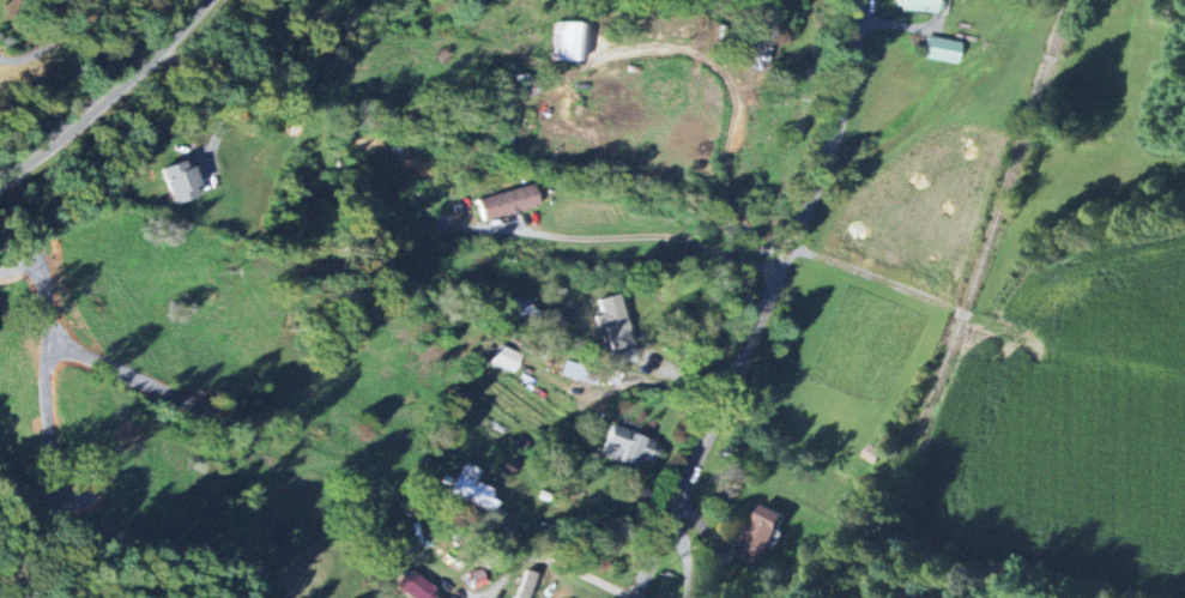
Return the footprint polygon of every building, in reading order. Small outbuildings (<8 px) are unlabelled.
[(941,0),(898,0),(897,9),(939,13),(941,0)] [(579,62),(580,23),(558,23),(557,61),(579,62)] [(926,60),(961,64),(963,42),(928,38),(926,60)] [(189,157),(160,170),(176,207),(205,194),(189,157)] [(541,206),(535,185),(481,201),(487,222),(541,206)] [(596,301),(600,315),(595,317),(599,331),(606,328),(613,353),(634,347),(619,295),(596,301)] [(490,365),(516,373),(522,354),(495,346),(490,365)] [(599,458),(619,466),(620,463),(639,470),(643,459),(654,463),(657,454),(652,452),(656,442),(612,425),(599,458)] [(494,491),(476,482),(481,471),(463,463),(449,493),(494,514),(499,503),(491,499),(494,491)] [(762,567),(791,519),(769,506),(740,554),(762,567)] [(473,589),(487,586),(484,570),(470,572),(473,589)] [(433,596),(438,590),(413,571),(399,589),(412,597),(435,597),(433,596)]
